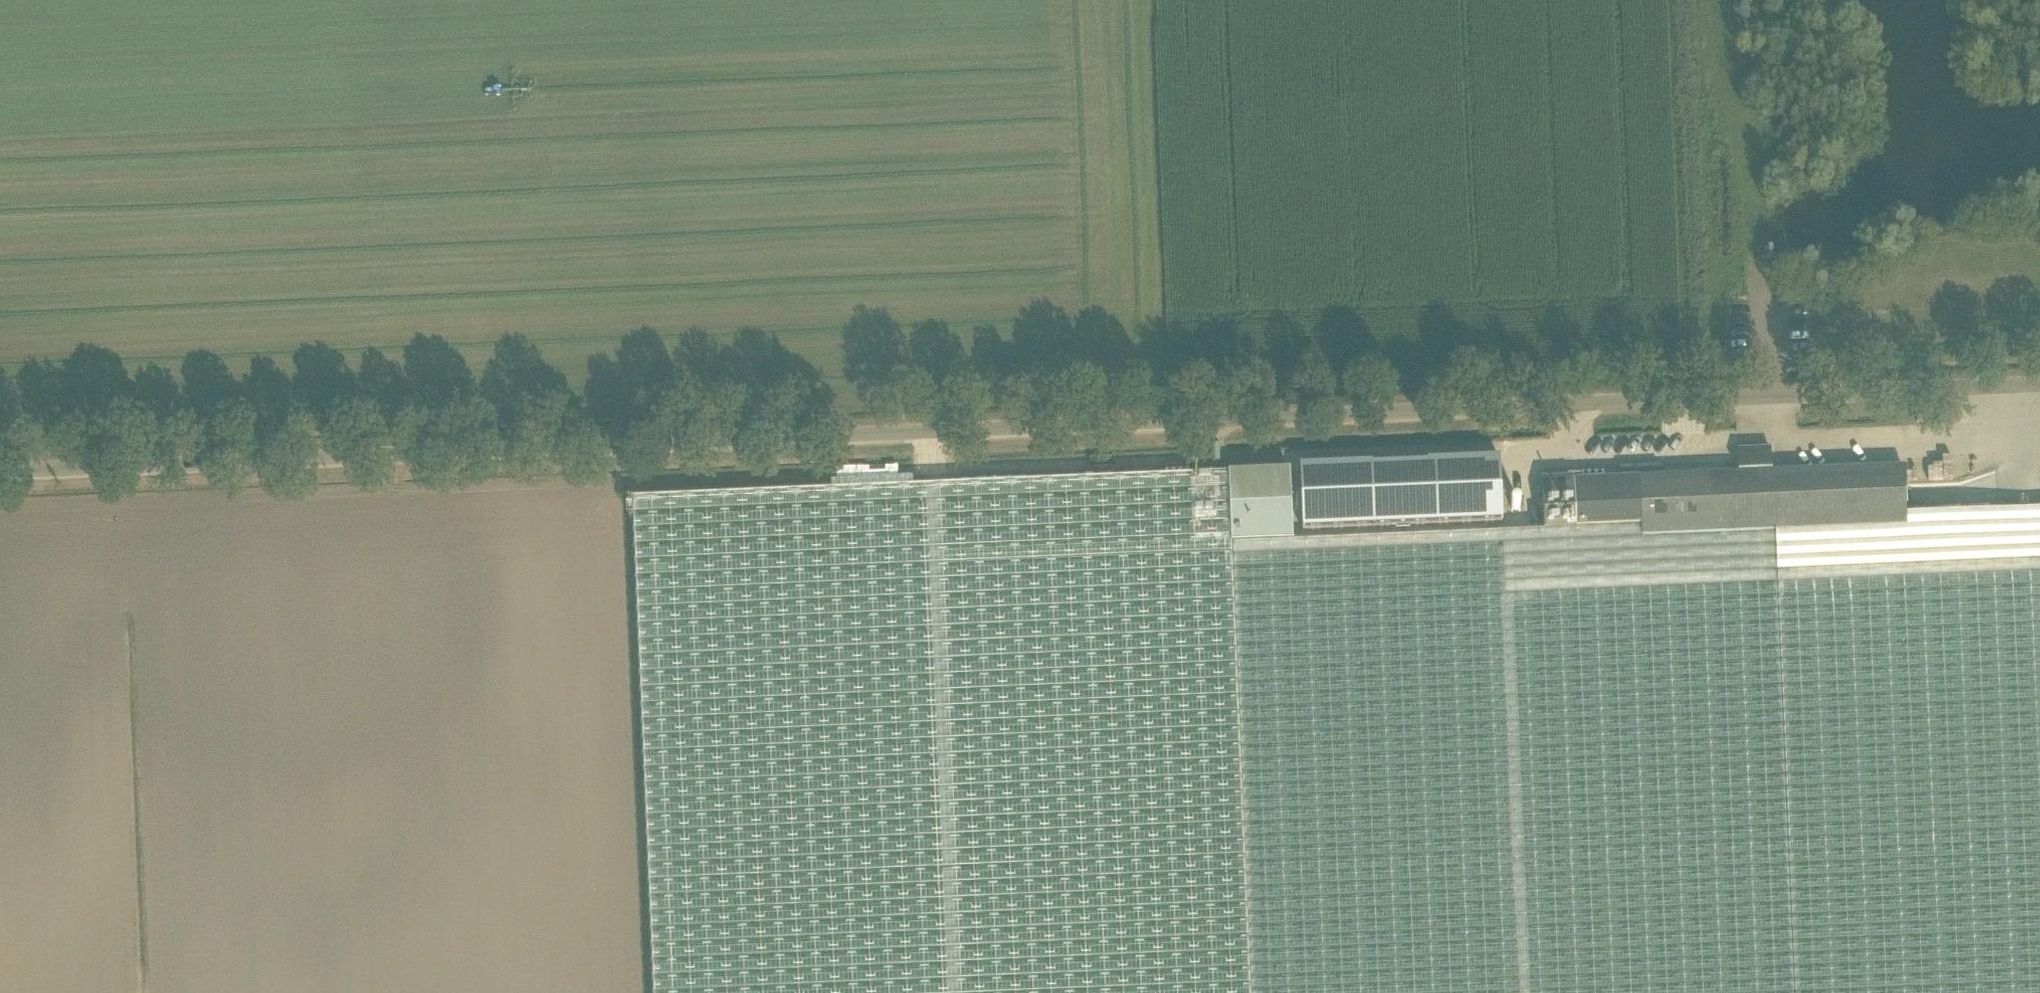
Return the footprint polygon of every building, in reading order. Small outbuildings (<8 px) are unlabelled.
[(1542,480),(1544,531),(1640,527),(1640,539),(1905,528),(1904,515),(1904,509),(1904,508),(1904,492),(1904,485),(1904,467),(1772,472),(1771,449),(1738,450),(1739,474),(1573,480),(1573,479),(1542,480)] [(1395,462),(1324,465),(1327,529),(1526,520),(1523,457),(1452,460),(1452,462),(1396,464),(1395,462)] [(1231,544),(1293,542),(1290,471),(1228,474),(1231,544)] [(1228,474),(633,499),(655,992),(2039,992),(2039,510),(1904,515),(1905,528),(1640,539),(1640,527),(1544,531),(1293,542),(1231,544),(1228,474)]
